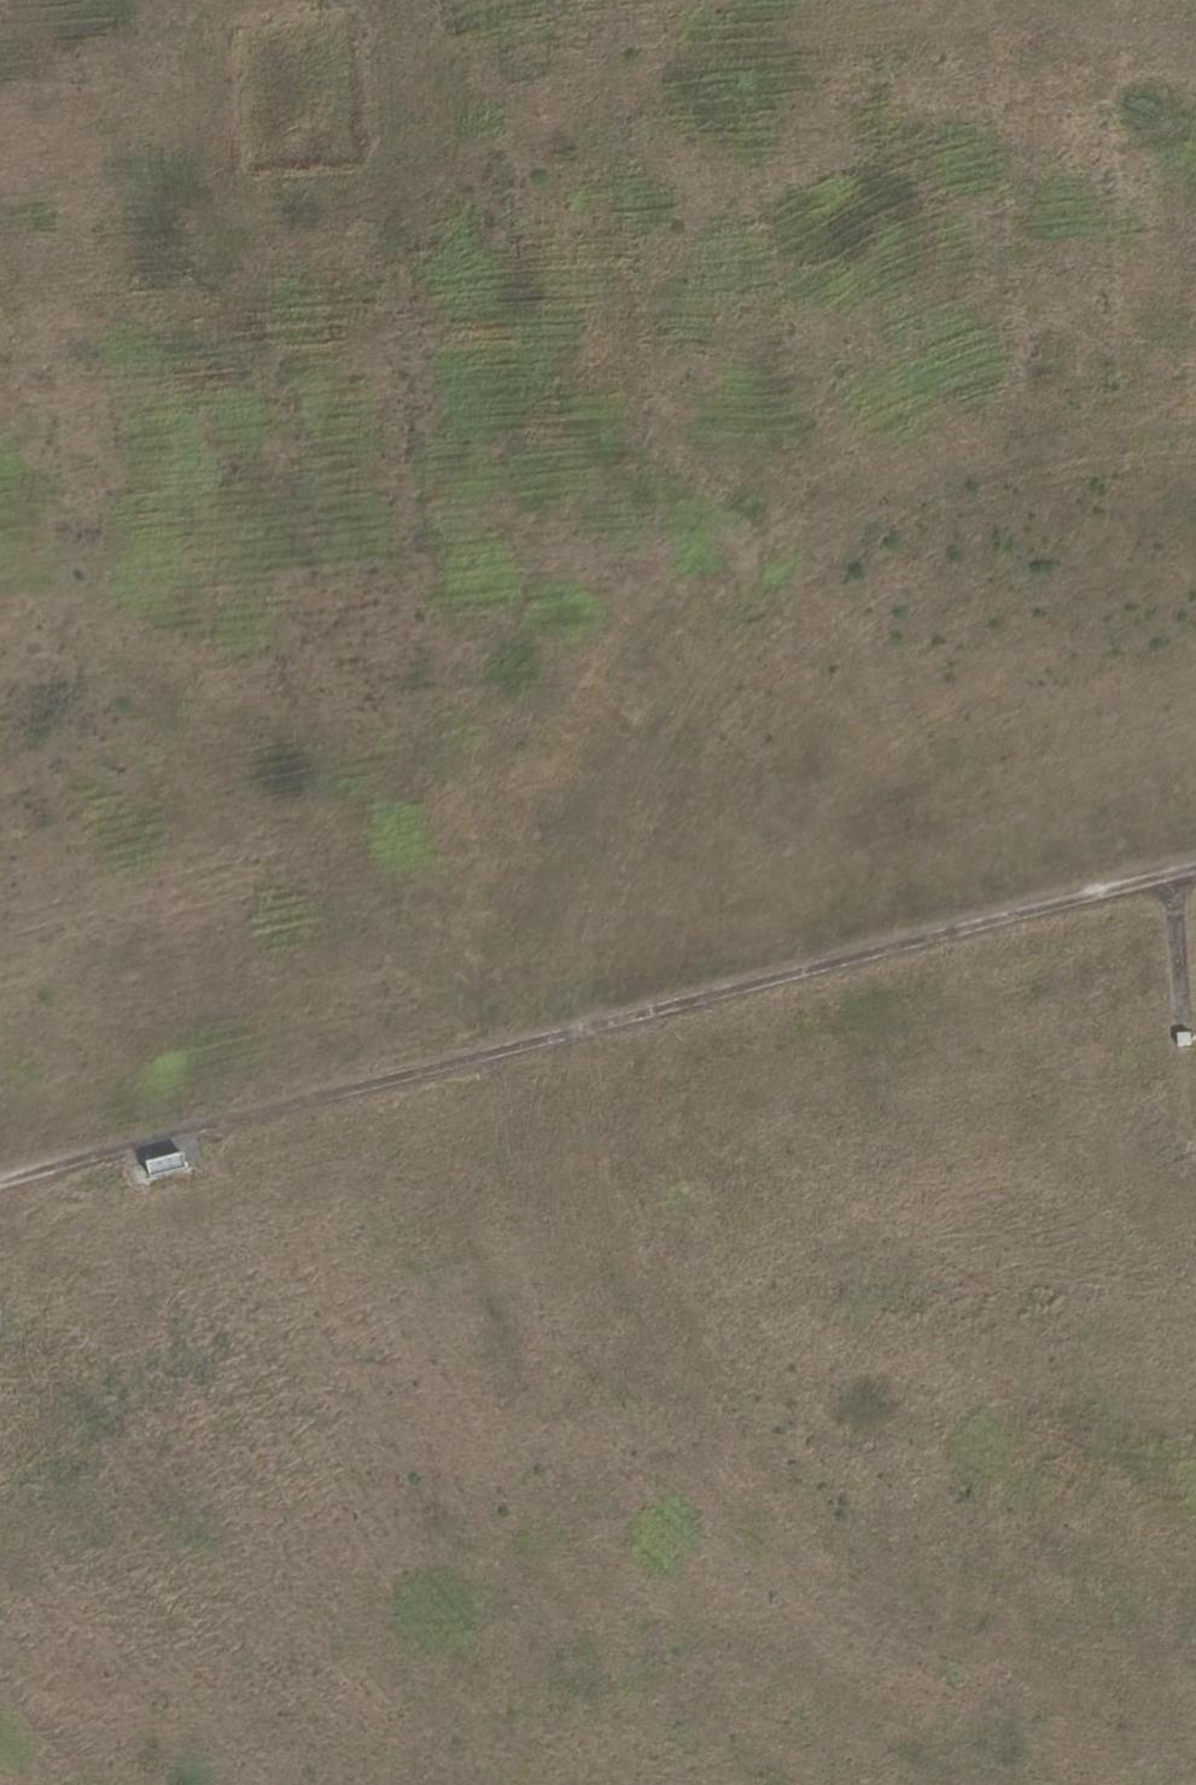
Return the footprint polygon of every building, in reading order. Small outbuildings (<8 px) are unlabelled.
[(1190,1032),(1179,1033),(1180,1045),(1191,1044),(1190,1032)]
